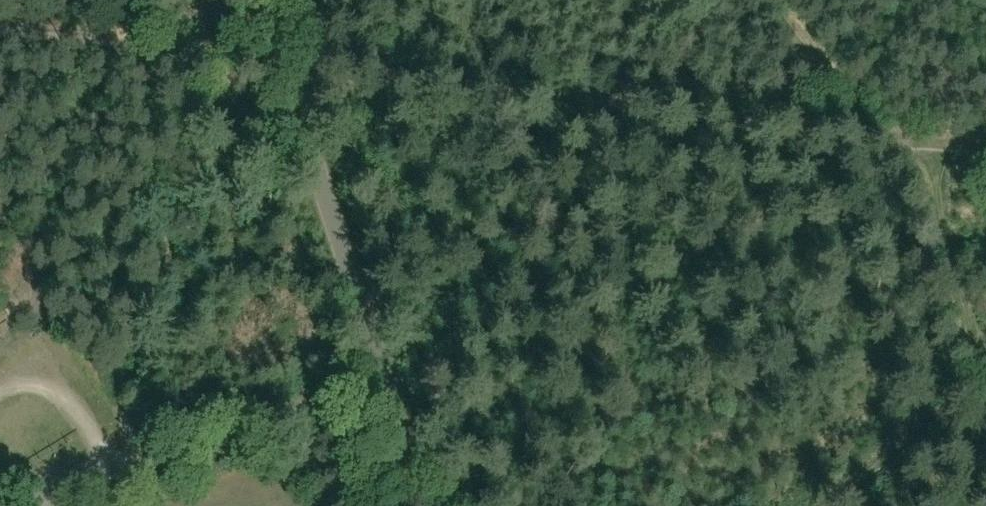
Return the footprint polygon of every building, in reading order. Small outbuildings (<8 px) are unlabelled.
[(330,448),(320,451),(325,465),(335,461),(330,448)] [(12,495),(0,480),(0,503),(12,495)]
